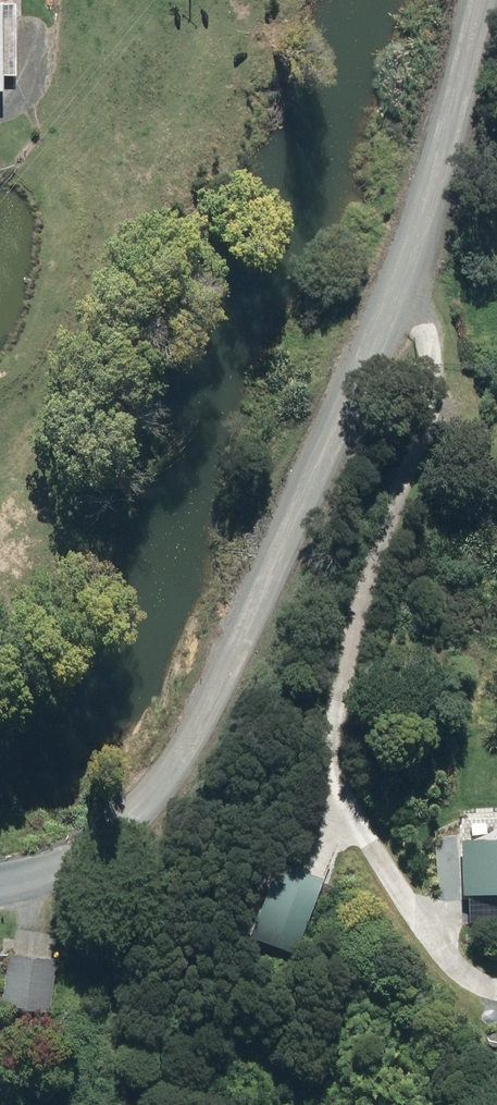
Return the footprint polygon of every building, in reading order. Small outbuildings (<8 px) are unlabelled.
[(11,80),(13,2),(0,2),(0,79),(11,80)] [(455,838),(456,894),(496,893),(496,837),(455,838)] [(324,878),(264,858),(239,935),(299,955),(324,878)] [(5,954),(0,1003),(0,1012),(48,1016),(54,959),(5,954)]
